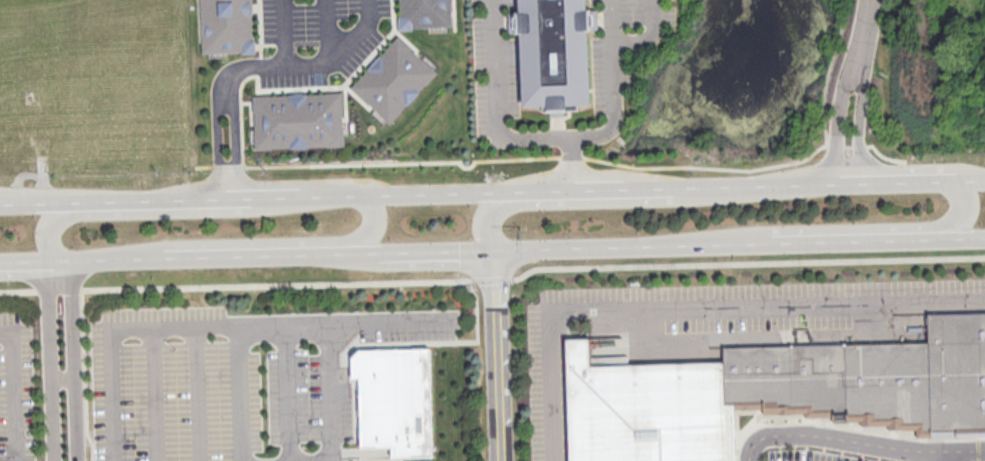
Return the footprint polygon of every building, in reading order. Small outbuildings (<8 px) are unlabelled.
[(202,53),(254,52),(252,0),(200,0),(202,53)] [(400,28),(452,27),(451,0),(399,0),(400,28)] [(519,13),(519,0),(588,0),(588,11),(598,10),(599,32),(589,32),(592,105),(582,105),(582,112),(541,113),(541,107),(523,107),(520,33),(511,34),(510,13),(519,13)] [(389,123),(351,87),(398,36),(436,72),(389,123)] [(253,95),(255,148),(344,145),(342,92),(253,95)] [(736,409),(765,408),(764,414),(806,412),(806,417),(834,416),(834,421),(861,420),(861,425),(889,424),(889,429),(916,429),(917,436),(984,435),(984,312),(929,314),(929,341),(726,346),(726,362),(723,362),(591,365),(591,337),(567,338),(570,460),(738,460),(736,409)] [(430,347),(358,348),(350,357),(350,377),(359,377),(360,447),(392,446),(392,457),(433,456),(430,347)]
